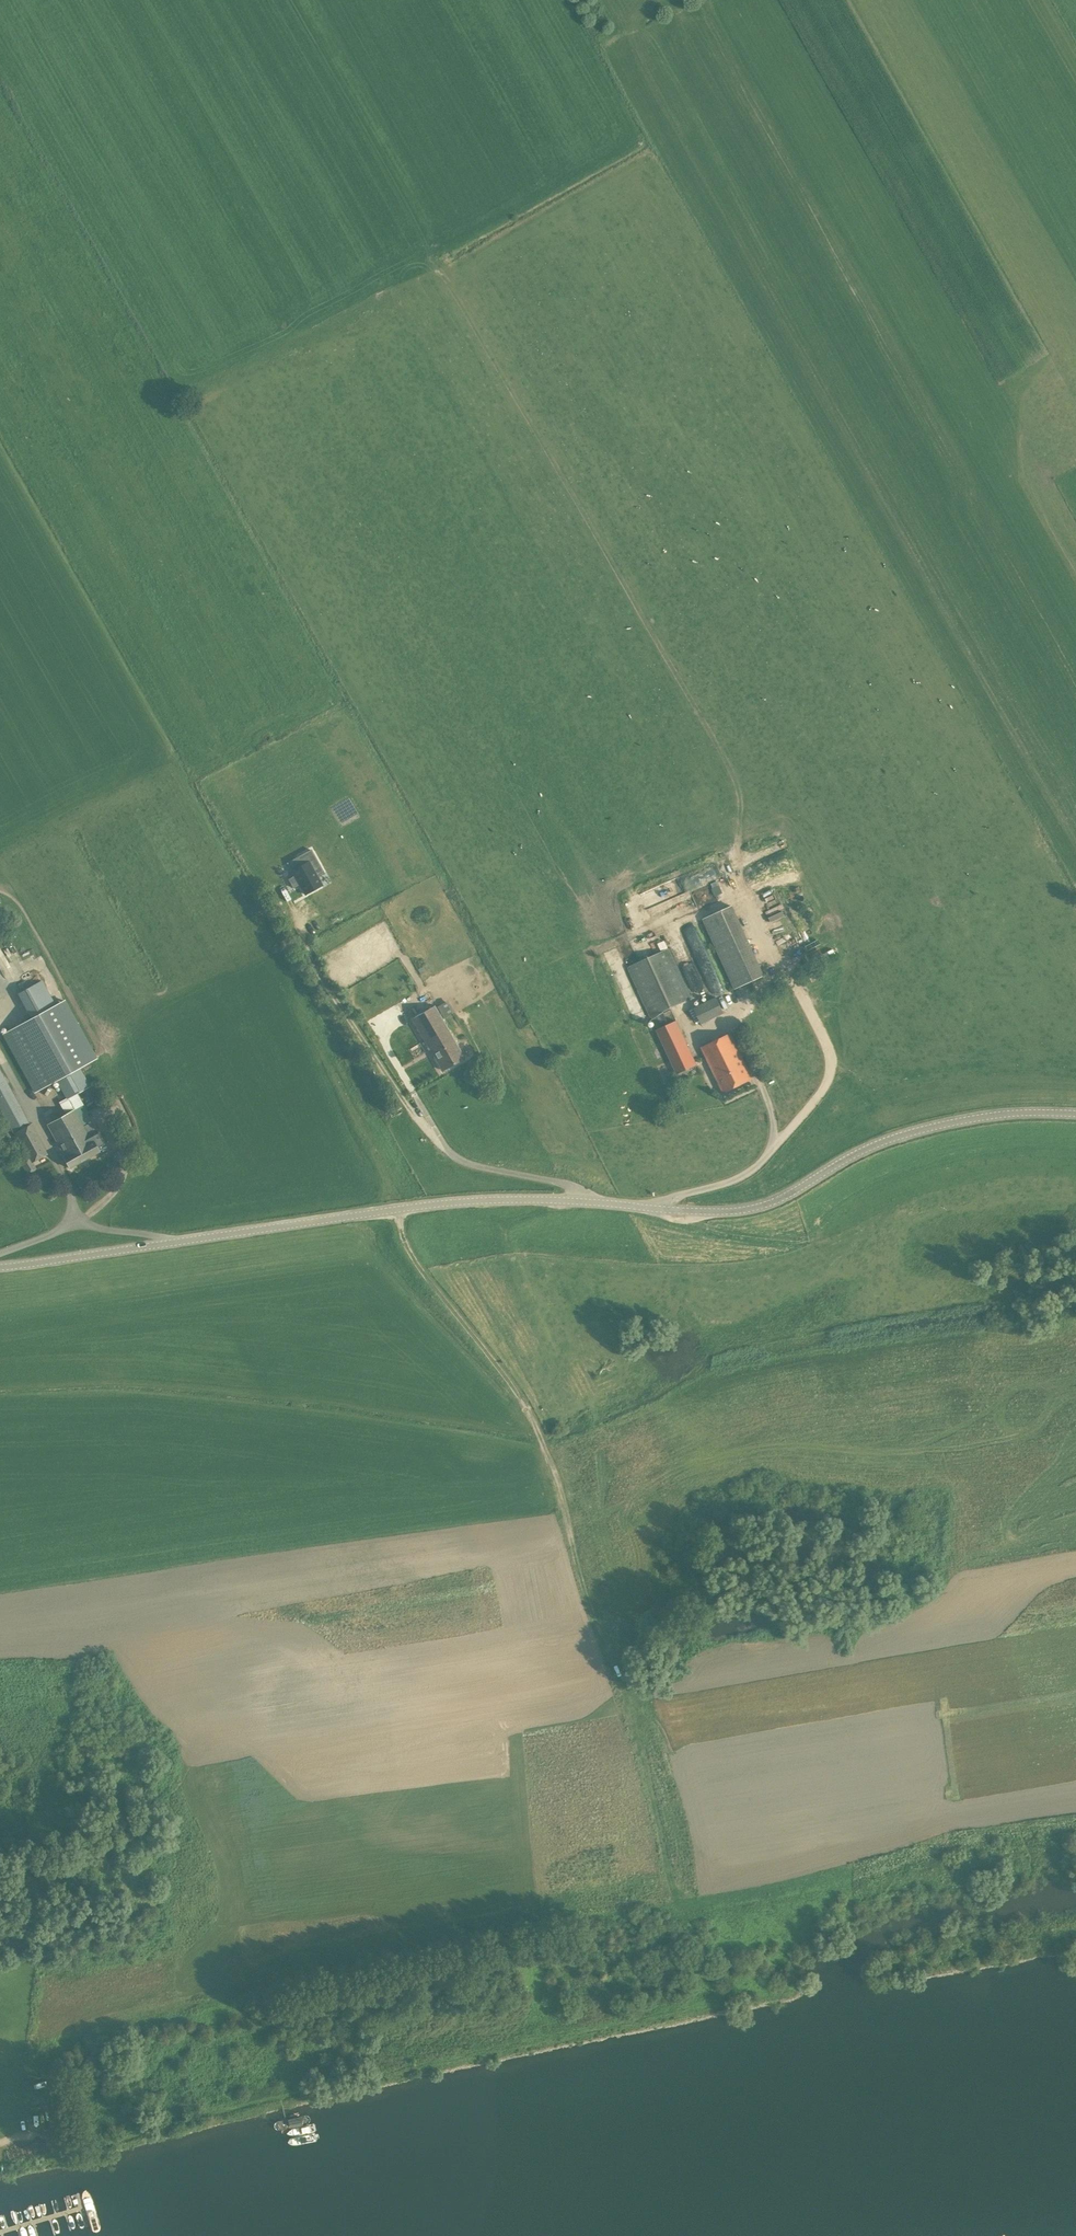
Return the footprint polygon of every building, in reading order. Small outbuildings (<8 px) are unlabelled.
[(295,876),(288,879),(293,888),(300,884),(305,894),(322,885),(317,877),(324,873),(311,850),(298,857),(302,865),(293,870),(292,870),(295,876)] [(731,906),(703,919),(735,989),(764,976),(731,906)] [(779,923),(793,915),(790,910),(776,919),(779,923)] [(721,989),(698,924),(685,928),(693,949),(679,954),(693,993),(706,988),(708,994),(721,989)] [(657,1029),(656,1030),(677,1074),(696,1065),(676,1020),(668,1024),(662,1011),(691,998),(669,949),(628,967),(650,1016),(651,1016),(657,1029)] [(826,961),(839,958),(837,949),(824,952),(826,961)] [(55,1004),(42,980),(22,991),(35,1014),(55,1004)] [(724,1013),(716,997),(693,1008),(701,1024),(724,1013)] [(86,1113),(74,1091),(87,1084),(78,1068),(94,1058),(61,1001),(3,1033),(35,1091),(56,1079),(67,1100),(60,1104),(65,1114),(47,1124),(63,1155),(70,1167),(99,1151),(97,1149),(106,1145),(97,1130),(96,1131),(91,1122),(83,1127),(78,1118),(86,1113)] [(443,1018),(451,1014),(445,1002),(437,1007),(443,1018)] [(434,1006),(411,1019),(441,1070),(464,1057),(434,1006)] [(730,1033),(701,1047),(723,1092),(752,1078),(730,1033)] [(13,1133),(30,1163),(47,1154),(30,1124),(29,1124),(0,1070),(0,1110),(13,1133)]
